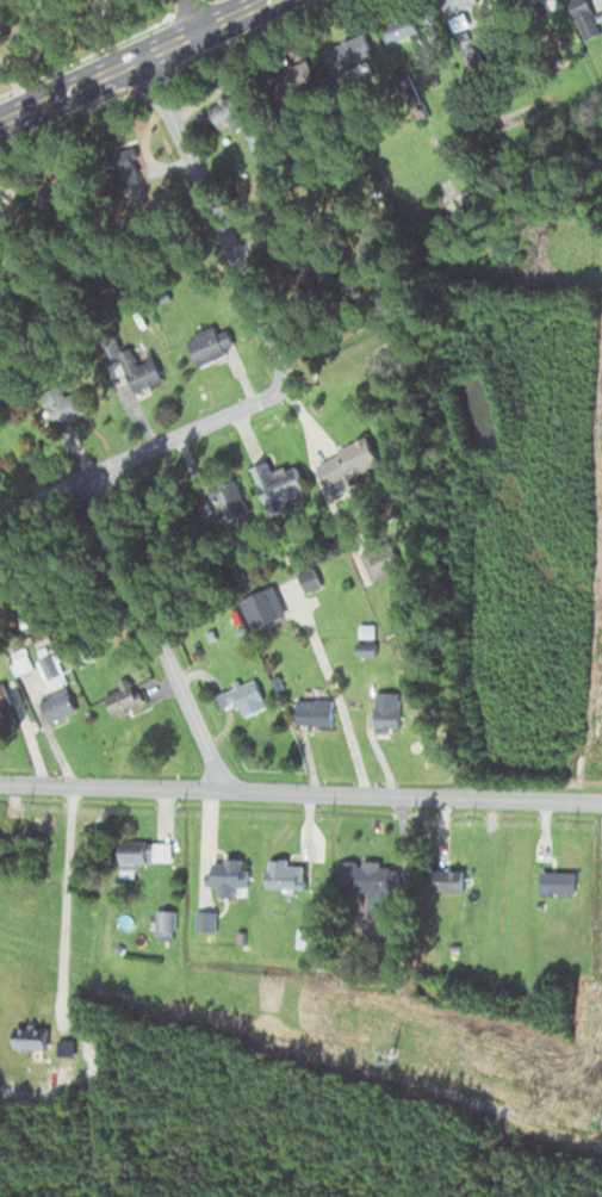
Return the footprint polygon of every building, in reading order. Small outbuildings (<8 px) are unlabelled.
[(447,17),(453,31),(469,24),(462,10),(447,17)] [(381,24),(388,46),(418,37),(411,15),(381,24)] [(373,78),(366,58),(372,56),(366,39),(334,50),(347,87),(373,78)] [(474,74),(485,66),(469,44),(458,51),(474,74)] [(206,108),(219,127),(228,121),(235,131),(254,118),(234,89),(206,108)] [(256,161),(275,150),(261,124),(242,135),(256,161)] [(116,191),(135,193),(141,149),(122,147),(116,191)] [(446,214),(471,207),(465,190),(441,197),(446,214)] [(0,219),(0,240),(3,243),(13,233),(0,219)] [(134,367),(133,350),(123,351),(126,388),(158,385),(156,366),(134,367)] [(50,421),(101,413),(97,388),(46,396),(50,421)] [(358,484),(354,475),(379,465),(368,438),(315,460),(330,496),(358,484)] [(307,496),(296,463),(273,470),(270,461),(253,467),(266,509),(307,496)] [(238,512),(228,483),(213,488),(223,517),(238,512)] [(401,571),(393,551),(364,563),(371,582),(401,571)] [(242,596),(249,628),(290,619),(283,587),(242,596)] [(31,669),(23,648),(8,653),(15,674),(31,669)] [(75,712),(55,665),(41,671),(52,695),(36,702),(46,725),(75,712)] [(7,678),(0,683),(0,710),(19,696),(7,678)] [(237,701),(243,716),(265,708),(255,678),(216,692),(221,707),(237,701)] [(141,704),(129,680),(102,693),(114,717),(141,704)] [(399,729),(399,692),(374,692),(374,729),(399,729)] [(296,725),(332,725),(332,699),(296,699),(296,725)] [(145,842),(119,842),(119,867),(145,867),(145,842)] [(171,859),(171,842),(152,842),(152,859),(171,859)] [(247,895),(247,858),(210,858),(210,885),(217,885),(217,895),(247,895)] [(305,887),(305,859),(267,859),(267,887),(305,887)] [(374,889),(373,907),(390,908),(391,863),(341,861),(340,888),(374,889)] [(425,889),(463,889),(463,867),(425,867),(425,889)] [(173,908),(155,908),(155,935),(173,935),(173,908)] [(14,1048),(47,1048),(47,1026),(14,1026),(14,1048)]
